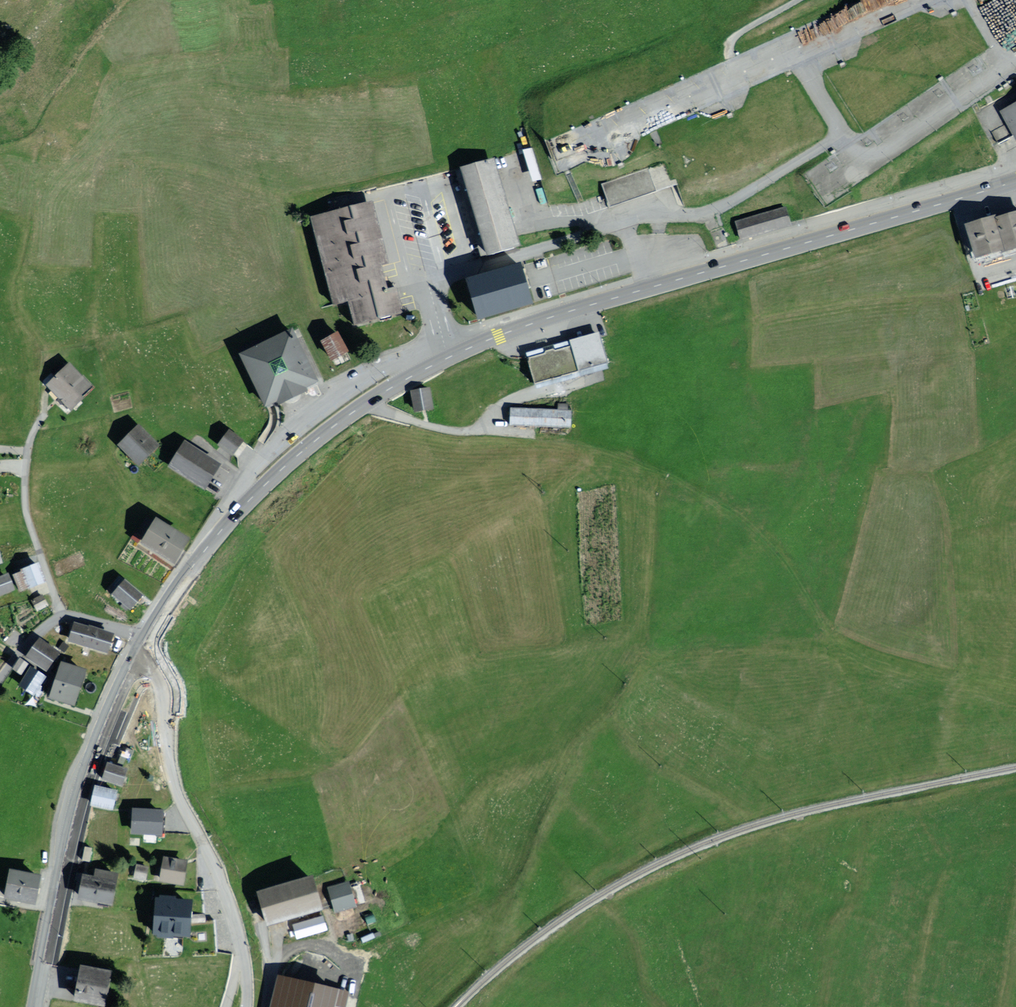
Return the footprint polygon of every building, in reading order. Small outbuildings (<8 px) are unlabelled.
[(1005,110),(1015,129),(1015,104),(1005,110)] [(463,166),(489,253),(521,243),(494,157),(463,166)] [(648,168),(601,184),(609,208),(656,191),(648,168)] [(401,310),(373,201),(309,217),(331,305),(346,301),(352,323),(401,310)] [(784,206),(738,221),(743,237),(789,222),(784,206)] [(970,224),(979,253),(1005,245),(1007,251),(1015,248),(1015,210),(970,224)] [(470,277),(466,278),(478,320),(533,304),(521,262),(470,277)] [(292,327),(238,353),(264,407),(277,401),(279,405),(308,391),(306,387),(318,381),(292,327)] [(338,331),(320,340),(331,361),(349,351),(338,331)] [(598,332),(569,341),(577,371),(607,363),(598,332)] [(529,352),(538,383),(577,371),(569,341),(529,352)] [(71,366),(51,384),(68,404),(88,386),(71,366)] [(435,412),(431,388),(413,391),(418,415),(435,412)] [(570,411),(512,410),(512,423),(570,425),(570,411)] [(123,445),(139,461),(155,445),(139,429),(123,445)] [(221,442),(235,453),(243,443),(228,432),(221,442)] [(172,464),(206,485),(218,466),(184,444),(172,464)] [(156,521),(143,541),(172,560),(185,540),(156,521)] [(39,565),(15,574),(21,588),(44,580),(39,565)] [(15,590),(9,577),(0,580),(0,596),(15,590)] [(116,593),(130,607),(141,597),(127,582),(116,593)] [(45,598),(34,602),(38,611),(48,607),(45,598)] [(74,622),(68,642),(108,653),(114,633),(74,622)] [(41,641),(30,658),(46,669),(57,652),(41,641)] [(16,671),(21,674),(26,664),(21,661),(16,671)] [(86,671),(63,665),(54,697),(78,703),(86,671)] [(31,669),(22,686),(35,693),(44,676),(31,669)] [(108,765),(104,778),(123,783),(127,770),(108,765)] [(95,803),(112,807),(116,790),(98,787),(95,803)] [(135,831),(162,832),(163,811),(135,809),(135,831)] [(92,846),(85,845),(83,856),(89,857),(92,846)] [(182,882),(187,859),(168,855),(163,878),(182,882)] [(80,897),(110,902),(114,872),(84,868),(80,897)] [(10,871),(5,894),(33,900),(38,877),(10,871)] [(313,877),(262,891),(270,920),(321,905),(313,877)] [(349,880),(331,886),(337,906),(355,900),(349,880)] [(161,898),(158,932),(189,934),(192,900),(161,898)] [(78,997),(105,1001),(110,974),(83,969),(78,997)] [(278,975),(271,1006),(346,1006),(349,992),(278,975)]
